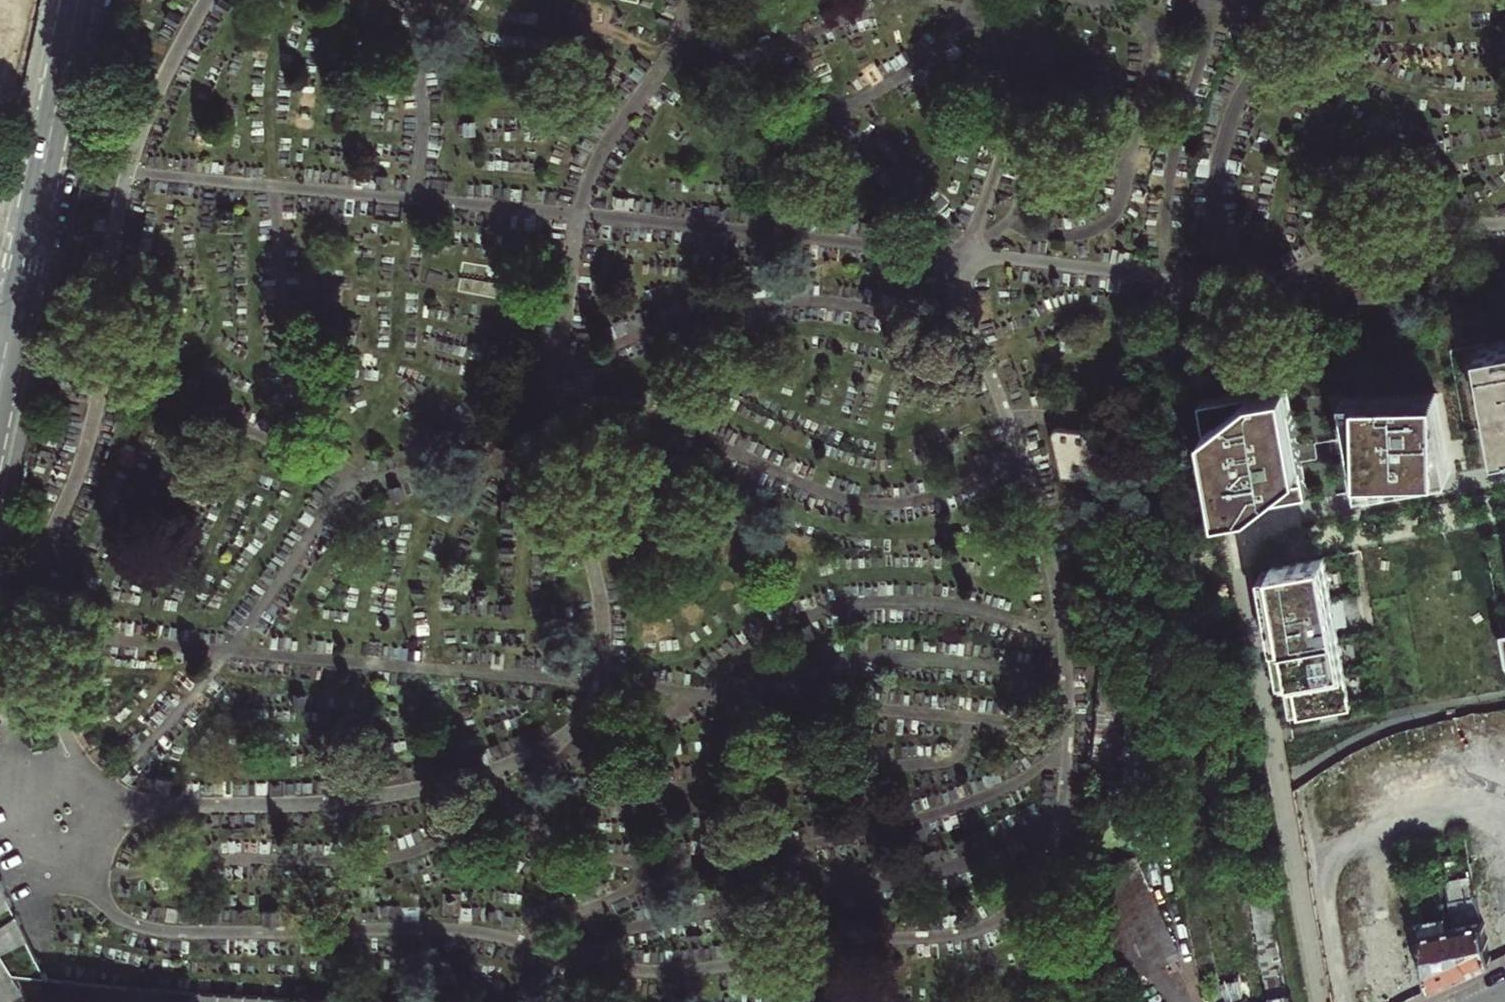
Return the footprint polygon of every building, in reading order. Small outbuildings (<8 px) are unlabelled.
[(1477,344),(1496,447),(1504,446),(1504,338),(1477,344)] [(1284,383),(1199,399),(1211,466),(1203,467),(1211,510),(1265,501),(1305,493),(1298,455),(1284,383)] [(1443,396),(1365,397),(1365,428),(1365,475),(1389,475),(1443,475),(1443,396)] [(1318,713),(1344,708),(1319,557),(1265,567),(1281,659),(1291,718),(1318,713)] [(1180,956),(1135,856),(1090,883),(1135,983),(1180,956)] [(12,975),(46,979),(21,924),(0,879),(0,956),(12,975)] [(1465,968),(1488,957),(1482,930),(1479,910),(1473,882),(1460,884),(1462,893),(1460,893),(1465,920),(1455,921),(1465,968)] [(1429,985),(1465,968),(1455,921),(1451,922),(1448,922),(1437,924),(1435,916),(1432,900),(1425,901),(1424,896),(1414,898),(1420,931),(1429,985)] [(1275,973),(1286,971),(1272,898),(1251,901),(1262,953),(1271,952),(1275,973)] [(1446,914),(1435,916),(1437,924),(1448,922),(1446,914)] [(1286,971),(1275,973),(1271,952),(1262,953),(1264,970),(1265,976),(1270,1001),(1292,1001),(1286,971)]
